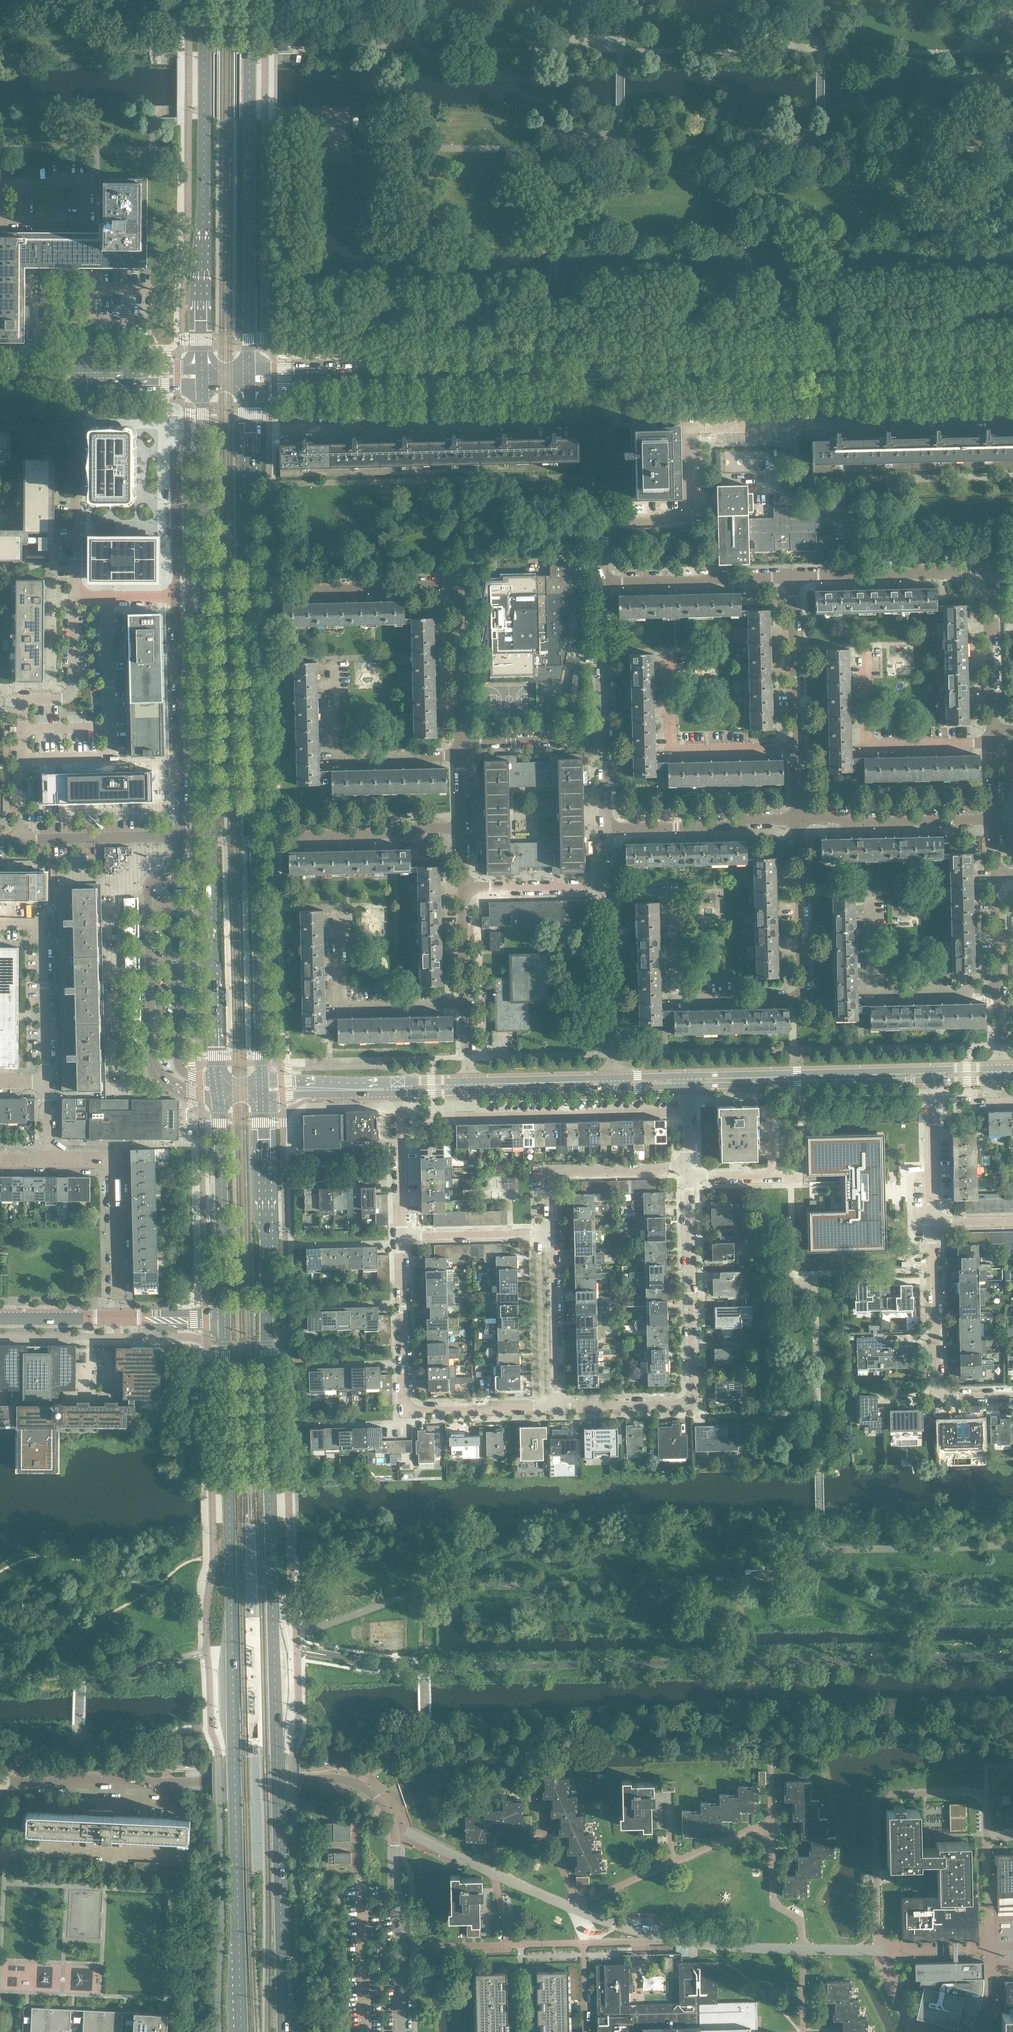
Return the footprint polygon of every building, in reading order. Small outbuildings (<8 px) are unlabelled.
[(37,178),(37,171),(30,171),(30,165),(24,165),(24,178),(37,178)] [(148,179),(100,178),(100,233),(0,233),(0,343),(25,343),(25,329),(26,329),(26,306),(25,306),(25,268),(147,269),(148,179)] [(682,500),(681,426),(631,427),(632,452),(624,452),(624,458),(630,458),(630,466),(635,466),(635,468),(632,468),(633,501),(682,500)] [(1011,468),(1011,436),(989,436),(989,434),(987,434),(987,429),(984,429),(984,434),(983,434),(983,437),(961,437),(962,469),(1011,468)] [(962,469),(961,437),(939,438),(939,435),(938,435),(938,430),(934,430),(934,435),(933,435),(933,438),(911,438),(912,470),(962,469)] [(912,470),(911,438),(889,439),(889,437),(888,437),(888,431),(884,431),(885,437),(883,437),(883,439),(862,440),(863,472),(912,470)] [(10,432),(0,432),(0,460),(10,460),(10,432)] [(579,470),(578,440),(578,438),(556,438),(556,436),(555,436),(555,432),(551,433),(551,436),(550,436),(550,438),(529,439),(529,471),(579,470)] [(863,472),(862,440),(840,440),(840,438),(839,438),(839,433),(835,433),(835,438),(834,438),(834,440),(812,441),(813,473),(863,472)] [(529,471),(529,439),(507,439),(507,437),(506,437),(505,434),(502,434),(502,437),(501,437),(501,440),(479,440),(480,472),(529,471)] [(131,437),(94,435),(93,504),(131,504),(131,437)] [(480,472),(479,440),(457,441),(457,438),(456,438),(456,435),(452,435),(452,438),(451,438),(451,441),(429,441),(430,473),(480,472)] [(430,473),(429,441),(407,442),(407,439),(406,439),(406,436),(403,436),(403,440),(401,440),(401,442),(380,442),(380,474),(430,473)] [(380,474),(380,442),(358,443),(358,441),(356,441),(356,437),(353,437),(353,441),(352,441),(352,443),(330,444),(331,476),(380,474)] [(331,476),(330,444),(308,444),(308,442),(307,442),(307,438),(303,439),(303,442),(302,442),(302,444),(280,445),(281,477),(331,476)] [(45,550),(49,550),(49,543),(54,543),(54,495),(54,454),(40,454),(40,460),(26,460),(26,531),(0,530),(0,558),(21,559),(21,543),(27,543),(27,542),(39,542),(39,550),(26,550),(26,562),(45,562),(45,550)] [(831,517),(831,506),(815,506),(815,517),(790,518),(790,507),(773,507),(774,518),(748,519),(748,512),(752,512),(753,512),(753,511),(753,493),(748,493),(747,485),(716,486),(717,530),(718,559),(718,565),(724,565),(749,564),(749,552),(750,552),(749,540),(774,539),(774,550),(774,551),(775,551),(775,550),(790,549),(790,551),(791,551),(791,549),(790,539),(815,538),(816,549),(832,548),(832,538),(856,537),(855,516),(831,517)] [(159,538),(88,538),(89,586),(107,586),(159,586),(159,538)] [(816,550),(816,549),(815,538),(790,539),(791,549),(791,551),(816,550)] [(774,551),(774,550),(774,539),(749,540),(750,552),(774,551)] [(45,580),(17,580),(16,635),(16,681),(44,681),(45,580)] [(918,611),(917,588),(883,589),(884,612),(918,611)] [(937,611),(936,588),(917,588),(918,611),(937,611)] [(884,612),(883,589),(849,590),(850,613),(884,612)] [(850,613),(849,590),(815,591),(815,614),(850,613)] [(537,604),(536,592),(513,592),(514,605),(537,604)] [(741,615),(741,596),(741,592),(721,593),(722,616),(741,615)] [(569,637),(569,635),(569,623),(571,623),(572,623),(572,608),(574,608),(574,609),(575,609),(574,593),(546,593),(547,614),(538,614),(538,608),(513,609),(513,615),(506,615),(506,610),(507,610),(507,594),(487,595),(484,610),(485,610),(487,610),(484,625),(485,625),(485,624),(487,625),(485,639),(486,639),(488,639),(484,657),(490,657),(491,676),(534,675),(534,681),(561,680),(564,665),(561,665),(561,638),(569,637)] [(722,616),(721,593),(687,594),(688,617),(722,616)] [(688,617),(687,594),(653,595),(654,617),(688,617)] [(654,617),(653,595),(619,595),(619,618),(654,617)] [(386,624),(385,601),(351,602),(352,625),(386,624)] [(405,624),(405,611),(405,601),(385,601),(386,624),(405,624)] [(352,625),(351,602),(317,603),(318,626),(352,625)] [(318,626),(317,603),(283,604),(283,627),(318,626)] [(966,618),(966,605),(943,605),(943,622),(966,622),(966,621),(968,621),(968,617),(966,618)] [(770,622),(770,612),(770,610),(747,610),(747,627),(770,627),(770,626),(772,626),(772,622),(770,622)] [(164,754),(161,613),(129,614),(130,642),(129,642),(129,643),(130,643),(129,649),(126,649),(126,657),(130,657),(133,755),(164,754)] [(434,631),(434,621),(434,618),(411,618),(412,636),(435,635),(435,634),(437,634),(436,631),(434,631)] [(967,656),(967,636),(966,622),(943,622),(944,656),(967,656)] [(771,661),(771,641),(770,627),(747,627),(748,661),(771,661)] [(435,669),(435,649),(435,635),(412,636),(412,670),(435,669)] [(849,662),(849,657),(849,649),(826,649),(826,666),(849,666),(849,665),(851,665),(851,662),(849,662)] [(653,666),(653,662),(653,654),(630,654),(631,671),(654,671),(654,670),(656,670),(655,666),(653,666)] [(968,690),(968,670),(967,656),(944,656),(945,690),(968,690)] [(772,695),(772,675),(771,661),(748,661),(749,695),(772,695)] [(317,675),(317,670),(317,662),(294,662),(295,679),(318,679),(318,678),(320,678),(319,675),(317,675)] [(580,692),(579,665),(575,665),(570,693),(580,692)] [(850,700),(850,680),(849,666),(826,666),(827,700),(850,700)] [(436,703),(436,683),(435,669),(412,670),(413,703),(436,703)] [(654,705),(654,685),(654,671),(631,671),(631,705),(654,705)] [(318,713),(318,693),(318,679),(295,679),(295,713),(318,713)] [(969,724),(968,704),(968,690),(945,690),(946,725),(969,724)] [(773,729),(772,709),(772,695),(749,695),(750,730),(773,729)] [(851,734),(851,714),(850,700),(827,700),(828,734),(851,734)] [(437,737),(437,717),(436,703),(413,703),(414,738),(437,737)] [(655,739),(655,719),(654,705),(631,705),(632,739),(655,739)] [(319,747),(319,727),(318,713),(295,713),(296,747),(319,747)] [(852,768),(852,765),(852,758),(852,748),(851,734),(828,734),(829,769),(852,768)] [(656,773),(656,769),(656,762),(656,753),(655,739),(632,739),(633,774),(656,773)] [(320,771),(320,761),(319,747),(296,747),(297,782),(320,781),(320,778),(332,777),(332,773),(332,770),(320,771)] [(589,855),(588,841),(584,841),(583,785),(587,785),(587,771),(582,771),(582,753),(550,754),(550,761),(517,762),(517,755),(484,756),(485,773),(480,773),(481,787),(485,787),(486,819),(486,843),(482,843),(482,857),(487,857),(487,875),(519,874),(519,867),(552,866),(552,873),(585,872),(584,855),(589,855)] [(979,779),(979,759),(972,759),(972,757),(863,760),(863,757),(852,758),(852,765),(863,764),(864,781),(979,779)] [(783,783),(783,763),(776,764),(776,762),(667,765),(667,762),(656,762),(656,769),(668,769),(668,786),(783,783)] [(447,792),(447,772),(439,772),(439,770),(332,773),(332,777),(332,794),(447,792)] [(154,801),(153,771),(43,773),(44,803),(154,801)] [(924,859),(923,836),(889,837),(890,860),(924,859)] [(972,866),(972,853),(943,853),(942,836),(923,836),(924,859),(943,859),(943,858),(949,858),(949,870),(972,870),(972,869),(974,869),(974,865),(972,866)] [(890,860),(889,837),(855,838),(856,861),(890,860)] [(856,861),(855,838),(821,838),(821,861),(856,861)] [(747,863),(747,840),(727,841),(728,864),(747,863)] [(728,864),(727,841),(693,842),(694,865),(728,864)] [(660,865),(659,842),(625,843),(625,866),(660,865)] [(694,865),(693,842),(659,842),(660,865),(694,865)] [(127,862),(127,856),(133,856),(132,849),(129,849),(129,846),(105,847),(105,871),(108,871),(109,874),(115,874),(115,868),(121,868),(121,862),(127,862)] [(411,871),(411,860),(411,848),(391,849),(392,872),(411,871)] [(392,872),(391,849),(357,850),(358,873),(392,872)] [(358,873),(357,850),(323,851),(324,874),(358,873)] [(324,874),(323,851),(289,851),(289,874),(324,874)] [(776,870),(776,857),(753,858),(753,875),(776,875),(776,874),(778,874),(778,870),(776,870)] [(441,879),(440,868),(440,866),(417,866),(417,875),(418,882),(418,883),(441,883),(441,882),(443,882),(443,878),(441,879)] [(48,877),(45,877),(45,871),(33,871),(33,870),(0,870),(0,899),(48,899),(48,877)] [(973,904),(973,884),(972,870),(949,870),(950,904),(973,904)] [(777,909),(777,889),(776,875),(753,875),(754,909),(777,909)] [(441,917),(441,897),(441,883),(418,883),(418,917),(441,917)] [(99,955),(97,887),(54,888),(54,906),(57,906),(58,956),(99,955)] [(855,910),(855,905),(855,897),(832,897),(832,914),(855,914),(855,913),(857,913),(857,909),(855,910)] [(125,913),(138,912),(138,898),(125,898),(125,913)] [(589,923),(589,900),(539,901),(539,925),(589,923)] [(539,925),(539,901),(489,902),(489,916),(489,926),(539,925)] [(659,914),(659,910),(659,901),(636,902),(637,919),(660,919),(660,918),(662,918),(661,914),(659,914)] [(974,938),(974,918),(973,904),(950,904),(951,938),(974,938)] [(778,943),(778,923),(777,909),(754,909),(755,943),(778,943)] [(324,922),(323,912),(323,910),(300,910),(301,927),(324,927),(324,926),(326,926),(326,922),(324,922)] [(856,948),(856,928),(855,914),(832,914),(833,948),(856,948)] [(442,951),(442,931),(441,917),(418,917),(419,951),(442,951)] [(660,952),(660,933),(660,919),(637,919),(637,953),(660,952)] [(138,922),(126,922),(126,937),(139,936),(138,922)] [(325,961),(324,941),(324,927),(301,927),(302,961),(325,961)] [(490,951),(499,951),(499,931),(489,932),(490,951)] [(975,972),(974,952),(974,938),(951,938),(952,973),(975,972)] [(779,977),(778,957),(778,943),(755,943),(756,978),(779,977)] [(19,947),(0,947),(0,1068),(18,1068),(19,947)] [(857,982),(857,962),(856,948),(833,948),(834,982),(857,982)] [(443,985),(443,965),(442,951),(419,951),(420,986),(443,985)] [(661,986),(661,967),(660,952),(637,953),(638,987),(661,986)] [(126,954),(127,969),(139,968),(139,954),(126,954)] [(100,1023),(99,955),(58,956),(60,1024),(100,1023)] [(548,999),(547,955),(512,956),(513,978),(496,979),(496,992),(493,992),(493,994),(496,994),(497,1030),(529,1029),(528,999),(548,999)] [(325,995),(325,975),(325,961),(302,961),(302,995),(325,995)] [(858,1005),(857,996),(857,982),(834,982),(835,1017),(858,1016),(858,1013),(858,1005)] [(140,984),(127,984),(127,999),(140,999),(140,984)] [(662,1010),(662,1001),(661,986),(638,987),(639,1022),(662,1021),(662,1017),(662,1010)] [(453,1039),(453,1020),(445,1020),(445,1018),(338,1021),(338,1018),(326,1018),(325,995),(302,995),(303,1030),(326,1029),(326,1025),(338,1025),(338,1042),(453,1039)] [(985,1026),(985,1007),(978,1007),(978,1005),(869,1008),(869,1005),(858,1005),(858,1013),(869,1012),(870,1029),(985,1026)] [(140,1008),(128,1008),(128,1023),(141,1023),(140,1008)] [(789,1031),(789,1011),(782,1012),(782,1010),(673,1012),(673,1010),(662,1010),(662,1017),(673,1017),(674,1034),(789,1031)] [(102,1090),(100,1023),(60,1024),(62,1091),(102,1090)] [(128,1033),(129,1048),(141,1047),(141,1033),(128,1033)] [(9,1098),(0,1098),(0,1122),(9,1122),(9,1098)] [(35,1119),(35,1099),(27,1099),(27,1098),(9,1098),(9,1122),(27,1122),(27,1119),(35,1119)] [(89,1139),(90,1098),(84,1098),(84,1105),(78,1105),(78,1098),(63,1098),(62,1138),(89,1139)] [(179,1140),(179,1100),(132,1099),(106,1099),(102,1099),(90,1098),(89,1139),(179,1140)] [(757,1159),(756,1123),(756,1105),(741,1106),(742,1107),(737,1107),(734,1107),(734,1106),(723,1106),(720,1106),(721,1160),(757,1159)] [(379,1140),(378,1111),(346,1111),(346,1113),(347,1139),(347,1140),(379,1140)] [(1000,1133),(999,1113),(995,1113),(995,1111),(988,1112),(988,1135),(1000,1135),(1000,1133)] [(1010,1113),(1006,1113),(1006,1111),(999,1111),(999,1113),(1000,1133),(1006,1133),(1006,1134),(1011,1134),(1011,1133),(1010,1113)] [(347,1139),(346,1113),(312,1114),(312,1117),(307,1123),(304,1124),(304,1139),(302,1139),(302,1150),(313,1150),(313,1148),(341,1147),(341,1139),(347,1139)] [(666,1143),(666,1121),(666,1119),(654,1120),(654,1121),(655,1121),(655,1141),(661,1141),(661,1143),(666,1143)] [(622,1144),(622,1122),(621,1122),(621,1120),(610,1121),(610,1122),(611,1122),(611,1142),(617,1142),(617,1144),(622,1144)] [(633,1142),(633,1122),(632,1122),(632,1120),(621,1120),(621,1122),(622,1122),(622,1144),(633,1143),(633,1142)] [(644,1142),(644,1121),(643,1121),(643,1120),(632,1120),(632,1122),(633,1122),(633,1142),(639,1142),(639,1143),(644,1143),(644,1141),(644,1142)] [(655,1141),(655,1121),(654,1121),(654,1120),(643,1120),(643,1121),(644,1121),(644,1142),(644,1141),(650,1141),(650,1143),(655,1143),(655,1141)] [(578,1145),(578,1123),(577,1123),(577,1121),(566,1122),(566,1123),(567,1123),(567,1143),(573,1143),(573,1145),(578,1145)] [(589,1143),(589,1123),(588,1123),(588,1121),(577,1121),(577,1123),(578,1123),(578,1145),(589,1144),(589,1143)] [(600,1143),(600,1122),(599,1122),(599,1121),(588,1121),(588,1123),(589,1123),(589,1143),(595,1143),(595,1144),(600,1144),(600,1143)] [(611,1142),(611,1122),(610,1122),(610,1121),(599,1121),(599,1122),(600,1122),(600,1143),(606,1142),(606,1144),(611,1144),(611,1142)] [(534,1144),(534,1124),(533,1124),(533,1122),(522,1123),(522,1124),(523,1124),(523,1144),(529,1144),(529,1146),(534,1146),(534,1144)] [(545,1144),(545,1124),(544,1124),(544,1122),(533,1122),(533,1124),(534,1124),(534,1144),(540,1144),(540,1146),(545,1146),(545,1144)] [(556,1144),(556,1124),(555,1124),(555,1122),(544,1122),(544,1124),(545,1124),(545,1144),(551,1144),(551,1145),(556,1145),(556,1144)] [(567,1143),(567,1123),(566,1123),(566,1122),(555,1122),(555,1124),(556,1124),(556,1144),(562,1143),(562,1145),(567,1145),(567,1143)] [(490,1145),(490,1123),(478,1124),(478,1125),(479,1125),(479,1147),(490,1147),(490,1145)] [(501,1147),(501,1125),(500,1125),(500,1123),(490,1123),(490,1145),(496,1145),(496,1147),(501,1147)] [(512,1146),(512,1145),(512,1125),(511,1125),(511,1123),(500,1123),(500,1125),(501,1125),(501,1147),(512,1146)] [(523,1146),(523,1144),(523,1124),(522,1124),(522,1123),(511,1123),(511,1125),(512,1125),(512,1145),(518,1145),(518,1146),(523,1146)] [(468,1147),(468,1146),(468,1124),(456,1124),(457,1146),(457,1148),(468,1147)] [(479,1147),(479,1125),(478,1125),(478,1124),(468,1124),(468,1146),(474,1146),(474,1147),(479,1147)] [(974,1144),(974,1138),(976,1138),(976,1132),(952,1133),(953,1145),(954,1145),(954,1144),(974,1144)] [(878,1135),(807,1137),(808,1171),(808,1175),(809,1175),(845,1174),(845,1211),(810,1212),(809,1212),(810,1250),(864,1248),(884,1248),(883,1210),(879,1210),(879,1173),(878,1135)] [(975,1155),(974,1149),(976,1149),(976,1144),(974,1144),(954,1144),(954,1145),(954,1149),(953,1149),(953,1156),(954,1156),(954,1155),(975,1155)] [(444,1157),(444,1145),(421,1146),(421,1158),(422,1158),(422,1157),(444,1157)] [(153,1160),(153,1149),(133,1149),(134,1154),(131,1154),(131,1161),(134,1161),(153,1160)] [(975,1166),(975,1160),(976,1160),(976,1155),(975,1155),(954,1155),(954,1156),(955,1160),(953,1160),(953,1167),(955,1167),(955,1166),(975,1166)] [(444,1168),(444,1157),(422,1157),(422,1158),(421,1158),(421,1168),(444,1168)] [(155,1160),(153,1160),(134,1161),(134,1165),(131,1165),(132,1172),(134,1171),(153,1171),(156,1171),(155,1160)] [(977,1177),(976,1166),(975,1166),(955,1166),(955,1167),(955,1171),(953,1171),(953,1178),(955,1178),(955,1177),(977,1177)] [(445,1179),(444,1168),(421,1168),(421,1180),(423,1180),(423,1179),(445,1179)] [(154,1182),(153,1171),(134,1171),(134,1176),(132,1176),(132,1183),(134,1182),(154,1182)] [(13,1198),(13,1178),(13,1176),(2,1176),(2,1178),(2,1198),(13,1198)] [(24,1198),(24,1178),(24,1176),(13,1176),(13,1178),(13,1198),(24,1198)] [(35,1198),(35,1178),(35,1176),(24,1176),(24,1178),(24,1198),(35,1198)] [(46,1198),(46,1178),(46,1176),(35,1176),(35,1178),(35,1198),(46,1198)] [(57,1198),(57,1179),(57,1176),(46,1176),(46,1178),(46,1198),(57,1198)] [(68,1198),(68,1179),(68,1176),(57,1176),(57,1179),(57,1198),(68,1198)] [(79,1198),(79,1179),(79,1176),(68,1176),(68,1179),(68,1198),(79,1198)] [(90,1198),(90,1179),(90,1176),(79,1176),(79,1179),(79,1198),(90,1198)] [(977,1188),(977,1177),(955,1177),(955,1178),(955,1182),(953,1182),(954,1189),(955,1189),(955,1188),(977,1188)] [(445,1190),(445,1179),(423,1179),(423,1180),(421,1180),(422,1191),(423,1191),(423,1190),(445,1190)] [(154,1193),(154,1182),(134,1182),(134,1187),(132,1187),(132,1194),(154,1193)] [(376,1201),(376,1195),(375,1186),(369,1187),(369,1189),(361,1189),(362,1206),(376,1206),(376,1201)] [(348,1206),(347,1190),(347,1187),(333,1188),(333,1190),(334,1207),(348,1206)] [(362,1206),(361,1189),(361,1187),(355,1187),(355,1189),(347,1190),(348,1206),(362,1206)] [(320,1207),(319,1190),(319,1188),(313,1188),(313,1190),(305,1191),(305,1197),(303,1197),(303,1204),(305,1204),(305,1207),(320,1207)] [(334,1207),(333,1190),(333,1188),(327,1188),(327,1190),(319,1190),(320,1207),(334,1207)] [(976,1199),(975,1193),(977,1193),(977,1188),(955,1188),(955,1189),(955,1193),(954,1193),(954,1200),(966,1200),(966,1199),(972,1199),(976,1199)] [(444,1201),(443,1195),(445,1195),(445,1190),(423,1190),(423,1191),(422,1191),(422,1202),(423,1202),(423,1201),(444,1201)] [(655,1192),(649,1192),(644,1192),(644,1204),(639,1204),(638,1200),(633,1200),(632,1204),(632,1205),(664,1204),(664,1192),(655,1192)] [(156,1193),(154,1193),(135,1194),(135,1198),(132,1198),(132,1205),(135,1204),(154,1204),(154,1201),(156,1201),(162,1201),(161,1193),(156,1193)] [(588,1194),(582,1194),(573,1194),(574,1206),(606,1205),(606,1204),(605,1201),(594,1201),(594,1193),(588,1194)] [(444,1212),(444,1206),(445,1206),(445,1201),(444,1201),(423,1201),(423,1202),(422,1202),(422,1213),(434,1213),(434,1212),(441,1212),(444,1212)] [(733,1215),(733,1208),(739,1207),(739,1201),(714,1202),(714,1208),(711,1208),(712,1225),(733,1224),(733,1223),(735,1222),(735,1215),(733,1215)] [(154,1215),(154,1204),(135,1204),(135,1209),(133,1209),(133,1216),(135,1215),(154,1215)] [(664,1216),(664,1204),(632,1205),(632,1206),(633,1210),(638,1209),(639,1206),(644,1205),(644,1216),(664,1216)] [(594,1218),(594,1211),(607,1210),(607,1205),(606,1205),(574,1206),(574,1218),(594,1218)] [(155,1226),(154,1215),(135,1215),(135,1220),(133,1220),(133,1227),(135,1226),(155,1226)] [(665,1228),(664,1216),(644,1217),(644,1224),(634,1224),(632,1228),(632,1229),(665,1228)] [(594,1229),(594,1218),(574,1218),(574,1230),(607,1229),(607,1228),(605,1225),(601,1225),(599,1229),(594,1229)] [(155,1237),(155,1226),(135,1226),(136,1231),(133,1231),(133,1238),(136,1237),(155,1237)] [(665,1240),(665,1228),(632,1229),(632,1230),(634,1234),(638,1233),(640,1230),(645,1229),(645,1240),(665,1240)] [(595,1242),(595,1231),(599,1231),(601,1234),(605,1234),(607,1230),(607,1229),(574,1230),(575,1242),(595,1242)] [(734,1259),(734,1243),(740,1243),(740,1236),(720,1237),(720,1242),(711,1243),(711,1246),(712,1246),(712,1260),(734,1259)] [(155,1248),(155,1237),(136,1237),(136,1242),(133,1242),(134,1249),(136,1248),(155,1248)] [(665,1252),(665,1240),(645,1240),(645,1251),(640,1252),(639,1248),(634,1248),(633,1252),(633,1253),(665,1252)] [(595,1253),(595,1242),(575,1242),(575,1254),(607,1253),(607,1252),(606,1249),(601,1249),(600,1253),(595,1253)] [(978,1256),(978,1246),(983,1245),(984,1249),(989,1249),(990,1245),(990,1244),(984,1244),(978,1244),(972,1244),(966,1244),(958,1245),(958,1257),(978,1256)] [(377,1261),(377,1255),(377,1246),(370,1247),(370,1249),(363,1249),(363,1266),(377,1266),(377,1261)] [(349,1266),(349,1250),(349,1247),(342,1247),(342,1250),(335,1250),(335,1267),(349,1266)] [(363,1266),(363,1249),(363,1247),(356,1247),(356,1249),(349,1250),(349,1266),(363,1266)] [(156,1259),(155,1248),(136,1248),(136,1253),(134,1253),(134,1260),(136,1259),(156,1259)] [(321,1267),(321,1250),(321,1248),(314,1248),(314,1250),(306,1251),(307,1257),(305,1257),(305,1264),(307,1264),(307,1267),(321,1267)] [(335,1267),(335,1250),(335,1248),(328,1248),(328,1250),(321,1250),(321,1267),(335,1267)] [(666,1264),(665,1252),(633,1253),(633,1254),(635,1258),(639,1257),(640,1254),(645,1253),(645,1264),(666,1264)] [(595,1266),(595,1255),(600,1255),(602,1258),(606,1258),(607,1254),(607,1253),(575,1254),(575,1266),(595,1266)] [(491,1256),(485,1256),(484,1256),(484,1257),(486,1261),(490,1261),(492,1257),(497,1257),(497,1268),(517,1268),(517,1255),(508,1256),(502,1256),(496,1256),(491,1256)] [(978,1267),(978,1256),(958,1257),(958,1269),(991,1268),(991,1267),(989,1263),(985,1263),(983,1267),(978,1267)] [(446,1269),(446,1258),(451,1258),(453,1262),(457,1262),(459,1258),(459,1257),(458,1257),(452,1257),(446,1257),(441,1257),(435,1257),(426,1257),(426,1270),(446,1269)] [(156,1270),(156,1259),(136,1259),(136,1264),(134,1264),(134,1271),(136,1270),(156,1270)] [(666,1276),(666,1264),(645,1264),(646,1275),(641,1276),(639,1272),(635,1272),(633,1276),(633,1277),(666,1276)] [(596,1277),(595,1266),(575,1266),(575,1278),(608,1277),(608,1276),(606,1273),(602,1273),(600,1277),(596,1277)] [(517,1280),(517,1268),(497,1268),(497,1279),(492,1279),(491,1275),(486,1276),(485,1279),(485,1280),(517,1280)] [(979,1280),(979,1269),(983,1269),(985,1273),(989,1273),(991,1269),(991,1268),(958,1269),(959,1281),(979,1280)] [(447,1280),(446,1269),(426,1270),(427,1282),(459,1281),(459,1280),(457,1276),(453,1276),(451,1280),(447,1280)] [(156,1281),(156,1270),(136,1270),(137,1275),(134,1275),(134,1282),(137,1281),(156,1281)] [(735,1294),(735,1280),(741,1280),(741,1271),(722,1272),(723,1278),(713,1278),(713,1295),(728,1294),(728,1295),(731,1295),(731,1294),(735,1294)] [(666,1288),(666,1276),(633,1277),(633,1278),(635,1282),(640,1281),(641,1278),(646,1277),(646,1288),(666,1288)] [(596,1290),(596,1279),(600,1279),(602,1282),(607,1282),(608,1278),(608,1277),(575,1278),(576,1290),(596,1290)] [(880,1309),(880,1285),(873,1285),(873,1288),(867,1288),(866,1278),(855,1278),(856,1300),(854,1300),(854,1301),(856,1301),(856,1310),(880,1309)] [(518,1292),(517,1280),(485,1280),(485,1281),(486,1285),(491,1285),(492,1281),(497,1281),(497,1292),(518,1292)] [(979,1291),(979,1280),(959,1281),(959,1293),(991,1292),(991,1291),(990,1287),(985,1287),(984,1291),(979,1291)] [(156,1292),(156,1281),(137,1281),(137,1286),(134,1286),(135,1293),(156,1292)] [(447,1293),(447,1282),(452,1282),(453,1286),(458,1286),(459,1282),(459,1281),(427,1282),(427,1294),(447,1293)] [(912,1316),(912,1297),(913,1297),(913,1295),(912,1295),(911,1284),(900,1285),(901,1287),(895,1287),(894,1285),(880,1285),(880,1309),(896,1309),(896,1310),(898,1310),(898,1309),(908,1308),(908,1316),(912,1316)] [(667,1300),(666,1288),(646,1288),(646,1299),(642,1300),(640,1296),(635,1296),(634,1300),(634,1301),(667,1300)] [(596,1301),(596,1290),(576,1290),(576,1302),(609,1301),(609,1300),(607,1297),(602,1297),(601,1301),(596,1301)] [(518,1304),(518,1292),(497,1292),(498,1303),(493,1303),(491,1299),(487,1300),(485,1303),(485,1304),(518,1304)] [(979,1304),(979,1293),(984,1293),(986,1297),(990,1297),(991,1293),(991,1292),(959,1293),(959,1305),(979,1304)] [(447,1304),(447,1293),(427,1294),(427,1306),(460,1305),(460,1304),(458,1300),(454,1300),(452,1304),(447,1304)] [(667,1312),(667,1300),(634,1301),(634,1302),(636,1306),(646,1305),(647,1312),(667,1312)] [(597,1314),(596,1303),(601,1303),(603,1306),(607,1306),(609,1302),(609,1301),(576,1302),(576,1314),(597,1314)] [(518,1316),(518,1304),(485,1304),(485,1305),(487,1309),(491,1309),(493,1305),(498,1305),(498,1316),(518,1316)] [(980,1315),(979,1304),(959,1305),(959,1317),(992,1316),(992,1315),(990,1311),(986,1311),(984,1315),(980,1315)] [(448,1317),(447,1306),(452,1306),(454,1310),(458,1310),(460,1306),(460,1305),(427,1306),(427,1318),(448,1317)] [(379,1326),(379,1321),(379,1315),(378,1306),(372,1307),(372,1309),(364,1309),(365,1326),(379,1326)] [(731,1329),(731,1315),(734,1315),(734,1306),(714,1307),(715,1313),(714,1313),(714,1320),(715,1320),(715,1328),(722,1327),(722,1329),(731,1329)] [(351,1326),(350,1310),(350,1307),(344,1307),(344,1310),(336,1310),(337,1327),(337,1329),(351,1328),(351,1326)] [(365,1326),(364,1309),(364,1307),(358,1307),(358,1309),(350,1310),(351,1326),(365,1326)] [(323,1327),(322,1310),(322,1308),(316,1308),(316,1310),(302,1311),(302,1316),(308,1316),(308,1317),(306,1317),(306,1324),(308,1324),(308,1327),(323,1327)] [(337,1327),(336,1310),(336,1308),(330,1308),(330,1310),(322,1310),(323,1327),(337,1327)] [(667,1324),(667,1312),(647,1312),(647,1323),(642,1324),(640,1320),(636,1320),(635,1324),(635,1325),(667,1324)] [(597,1325),(597,1314),(576,1314),(577,1326),(609,1325),(609,1324),(607,1321),(603,1321),(602,1325),(597,1325)] [(518,1328),(518,1316),(498,1316),(498,1327),(493,1327),(492,1323),(487,1324),(486,1327),(486,1328),(518,1328)] [(980,1328),(980,1321),(991,1321),(992,1317),(992,1316),(959,1317),(960,1329),(980,1328)] [(448,1328),(448,1317),(427,1318),(428,1330),(460,1329),(460,1328),(459,1324),(454,1324),(453,1328),(448,1328)] [(667,1336),(667,1324),(635,1325),(635,1326),(636,1330),(647,1329),(647,1336),(667,1336)] [(882,1324),(870,1324),(870,1333),(882,1333),(882,1324)] [(597,1338),(597,1327),(602,1327),(603,1330),(608,1330),(609,1326),(609,1325),(577,1326),(577,1338),(597,1338)] [(519,1340),(518,1328),(486,1328),(486,1329),(488,1333),(498,1333),(498,1340),(519,1340)] [(980,1339),(980,1328),(960,1329),(960,1341),(993,1340),(993,1339),(991,1335),(987,1335),(985,1339),(980,1339)] [(448,1341),(448,1334),(459,1334),(460,1330),(460,1329),(428,1330),(428,1342),(448,1341)] [(668,1348),(667,1336),(647,1336),(647,1347),(643,1348),(641,1344),(637,1344),(635,1348),(635,1349),(668,1348)] [(885,1356),(885,1350),(883,1350),(883,1351),(881,1351),(881,1344),(885,1344),(885,1337),(857,1338),(858,1369),(868,1369),(868,1367),(882,1367),(881,1356),(885,1356)] [(597,1349),(597,1338),(577,1338),(577,1350),(610,1349),(610,1348),(608,1345),(604,1345),(602,1349),(597,1349)] [(519,1352),(519,1340),(498,1340),(499,1351),(494,1351),(492,1347),(488,1348),(486,1351),(486,1352),(519,1352)] [(981,1352),(980,1341),(985,1341),(987,1345),(991,1345),(993,1341),(993,1340),(960,1341),(960,1353),(981,1352)] [(449,1352),(448,1341),(428,1342),(428,1354),(461,1353),(461,1352),(459,1348),(455,1348),(453,1352),(449,1352)] [(732,1363),(732,1348),(737,1348),(737,1341),(721,1341),(721,1342),(722,1342),(722,1348),(715,1348),(715,1363),(732,1363)] [(914,1367),(913,1351),(913,1344),(899,1345),(899,1347),(889,1347),(889,1351),(887,1351),(887,1350),(885,1350),(885,1356),(881,1356),(882,1367),(885,1367),(885,1368),(914,1367)] [(129,1405),(117,1405),(117,1402),(107,1402),(107,1405),(89,1405),(89,1402),(79,1402),(79,1405),(62,1405),(62,1403),(60,1403),(60,1390),(63,1390),(63,1388),(75,1388),(75,1346),(33,1346),(1,1346),(1,1388),(13,1388),(13,1405),(0,1405),(0,1425),(19,1425),(19,1470),(56,1470),(56,1425),(127,1425),(127,1423),(142,1423),(142,1412),(135,1412),(135,1405),(134,1405),(135,1398),(160,1398),(160,1390),(161,1390),(161,1349),(160,1349),(160,1347),(131,1347),(131,1346),(115,1346),(115,1362),(116,1362),(116,1369),(123,1369),(123,1377),(122,1377),(122,1397),(123,1397),(123,1398),(129,1398),(129,1405)] [(668,1360),(668,1348),(635,1349),(635,1350),(637,1354),(641,1353),(643,1350),(647,1349),(648,1360),(668,1360)] [(598,1362),(598,1355),(610,1354),(610,1349),(577,1350),(578,1362),(598,1362)] [(519,1364),(519,1352),(486,1352),(486,1353),(488,1357),(492,1357),(494,1353),(499,1353),(499,1364),(519,1364)] [(981,1360),(981,1352),(960,1353),(961,1365),(993,1364),(993,1363),(992,1359),(981,1360)] [(449,1365),(449,1354),(453,1354),(455,1358),(459,1358),(461,1354),(461,1353),(428,1354),(429,1366),(449,1365)] [(668,1372),(668,1360),(648,1360),(648,1371),(643,1372),(642,1368),(637,1368),(636,1372),(636,1373),(668,1372)] [(598,1373),(598,1362),(578,1362),(578,1374),(610,1373),(610,1372),(609,1369),(604,1369),(603,1373),(598,1373)] [(519,1376),(519,1364),(499,1364),(499,1375),(494,1375),(493,1371),(488,1372),(487,1375),(487,1376),(519,1376)] [(981,1377),(981,1365),(986,1365),(987,1369),(992,1369),(993,1365),(993,1364),(961,1365),(961,1377),(981,1377)] [(449,1376),(449,1365),(429,1366),(429,1378),(461,1377),(461,1376),(460,1372),(455,1372),(454,1376),(449,1376)] [(380,1381),(380,1374),(380,1366),(373,1367),(373,1369),(366,1369),(366,1386),(380,1386),(380,1381)] [(338,1387),(338,1367),(331,1368),(331,1370),(328,1370),(328,1368),(324,1368),(324,1387),(338,1387)] [(352,1386),(352,1370),(352,1367),(345,1367),(345,1370),(342,1370),(342,1367),(338,1367),(338,1387),(338,1391),(352,1391),(352,1386)] [(366,1386),(366,1369),(366,1367),(359,1367),(359,1369),(352,1370),(352,1386),(366,1386)] [(324,1387),(324,1368),(317,1368),(317,1370),(309,1371),(309,1377),(308,1377),(308,1384),(310,1384),(310,1387),(324,1387)] [(669,1384),(668,1372),(636,1373),(636,1374),(637,1378),(642,1377),(643,1374),(648,1373),(648,1385),(669,1384)] [(598,1386),(598,1375),(603,1375),(605,1378),(609,1378),(610,1374),(610,1373),(578,1374),(578,1386),(598,1386)] [(520,1388),(519,1376),(487,1376),(487,1377),(489,1381),(493,1381),(495,1377),(499,1377),(500,1388),(520,1388)] [(734,1398),(734,1383),(738,1383),(738,1376),(723,1376),(724,1383),(715,1383),(716,1398),(734,1398)] [(449,1390),(449,1378),(454,1378),(456,1382),(460,1382),(462,1378),(461,1377),(429,1378),(429,1390),(449,1390)] [(884,1424),(883,1408),(877,1408),(877,1395),(859,1396),(860,1417),(877,1417),(877,1424),(884,1424)] [(923,1430),(923,1409),(890,1409),(890,1431),(923,1430)] [(1011,1442),(1010,1418),(1000,1419),(1000,1422),(996,1422),(996,1416),(991,1416),(991,1443),(997,1443),(997,1442),(1001,1442),(1001,1443),(1005,1443),(1006,1444),(1010,1444),(1010,1442),(1011,1442)] [(941,1424),(938,1424),(938,1425),(940,1425),(940,1427),(941,1431),(940,1431),(940,1432),(940,1433),(938,1433),(938,1435),(940,1435),(941,1436),(940,1436),(940,1437),(941,1437),(941,1441),(940,1441),(941,1441),(941,1443),(939,1443),(939,1444),(941,1444),(941,1446),(943,1446),(943,1448),(944,1448),(944,1446),(946,1446),(946,1447),(946,1446),(953,1445),(953,1446),(954,1446),(954,1445),(955,1445),(956,1448),(957,1448),(957,1445),(959,1445),(959,1446),(959,1445),(966,1445),(966,1446),(966,1445),(968,1445),(968,1447),(970,1447),(969,1445),(971,1445),(971,1446),(972,1446),(972,1445),(976,1445),(976,1446),(977,1446),(977,1445),(979,1445),(979,1447),(980,1447),(980,1445),(982,1445),(982,1443),(984,1443),(984,1442),(982,1442),(982,1440),(983,1440),(982,1440),(982,1436),(983,1436),(983,1435),(982,1435),(982,1434),(984,1434),(984,1432),(982,1432),(982,1431),(982,1430),(982,1426),(982,1424),(984,1424),(984,1423),(981,1423),(981,1422),(980,1422),(980,1419),(978,1419),(978,1421),(977,1421),(977,1420),(976,1420),(976,1421),(971,1421),(968,1421),(968,1419),(966,1419),(966,1421),(964,1421),(964,1422),(960,1422),(960,1421),(958,1421),(958,1419),(956,1420),(956,1422),(953,1422),(953,1421),(953,1422),(947,1422),(947,1421),(947,1422),(944,1422),(944,1420),(942,1420),(942,1422),(941,1423),(941,1424)] [(687,1457),(687,1435),(680,1435),(679,1423),(672,1423),(672,1426),(658,1427),(659,1458),(687,1457)] [(503,1457),(503,1428),(502,1428),(502,1425),(496,1425),(496,1431),(486,1431),(487,1457),(503,1457)] [(611,1444),(610,1428),(593,1428),(593,1425),(584,1426),(585,1453),(594,1453),(593,1448),(611,1448),(611,1444)] [(643,1453),(642,1427),(633,1428),(633,1425),(626,1425),(627,1454),(643,1453)] [(738,1450),(737,1425),(695,1426),(696,1451),(738,1450)] [(382,1446),(382,1440),(381,1426),(367,1427),(367,1446),(382,1446)] [(568,1429),(568,1426),(562,1426),(562,1429),(552,1430),(552,1439),(551,1439),(551,1453),(553,1453),(553,1456),(569,1455),(569,1453),(576,1453),(576,1438),(569,1438),(569,1429),(568,1429)] [(339,1447),(339,1427),(325,1428),(325,1447),(339,1447)] [(353,1446),(353,1427),(339,1427),(339,1447),(353,1446)] [(367,1446),(367,1427),(353,1427),(353,1446),(367,1446)] [(543,1455),(543,1438),(547,1438),(547,1427),(533,1427),(533,1430),(520,1431),(520,1456),(543,1455)] [(325,1447),(325,1428),(311,1428),(311,1437),(309,1437),(309,1444),(311,1444),(311,1449),(325,1449),(325,1447)] [(471,1450),(470,1432),(458,1432),(457,1429),(450,1429),(451,1456),(452,1456),(452,1458),(469,1458),(469,1462),(470,1462),(476,1461),(476,1457),(477,1457),(477,1451),(476,1451),(476,1449),(471,1450)] [(435,1458),(434,1433),(426,1433),(426,1430),(418,1430),(418,1442),(416,1442),(416,1452),(418,1451),(419,1458),(435,1458)] [(543,1798),(553,1798),(567,1798),(567,1796),(567,1785),(569,1785),(569,1777),(544,1778),(544,1786),(545,1786),(545,1791),(542,1791),(543,1798)] [(649,1810),(651,1810),(651,1802),(649,1802),(649,1793),(654,1793),(653,1782),(633,1783),(633,1784),(631,1784),(631,1780),(622,1780),(622,1812),(624,1812),(624,1815),(620,1815),(620,1825),(633,1825),(633,1823),(639,1822),(639,1824),(642,1824),(642,1829),(651,1829),(651,1815),(649,1815),(649,1810)] [(809,1801),(809,1800),(809,1788),(811,1788),(811,1781),(786,1781),(787,1789),(791,1789),(791,1794),(784,1794),(785,1801),(795,1801),(809,1801)] [(738,1786),(738,1796),(739,1796),(740,1810),(751,1810),(751,1812),(759,1812),(758,1788),(746,1788),(745,1786),(738,1786)] [(740,1820),(740,1810),(739,1796),(738,1796),(727,1796),(727,1794),(719,1794),(720,1804),(721,1804),(721,1818),(733,1818),(733,1820),(740,1820)] [(577,1796),(567,1796),(567,1798),(553,1798),(553,1804),(557,1804),(557,1809),(551,1809),(551,1817),(561,1817),(575,1816),(575,1815),(575,1804),(577,1803),(577,1796)] [(503,1799),(503,1809),(504,1809),(504,1823),(511,1823),(516,1823),(516,1825),(523,1825),(523,1801),(510,1801),(510,1799),(503,1799)] [(817,1819),(817,1818),(817,1807),(819,1807),(819,1799),(809,1800),(809,1801),(795,1801),(795,1807),(799,1807),(799,1812),(793,1813),(793,1820),(803,1820),(817,1819)] [(721,1828),(721,1818),(721,1804),(720,1804),(708,1804),(708,1802),(701,1802),(701,1812),(702,1812),(702,1826),(714,1826),(714,1829),(721,1828)] [(505,1833),(504,1823),(504,1809),(503,1809),(491,1809),(491,1807),(484,1807),(484,1817),(485,1817),(486,1831),(492,1831),(497,1831),(497,1833),(505,1833)] [(937,1861),(937,1897),(969,1896),(968,1841),(936,1842),(936,1849),(927,1849),(919,1849),(918,1808),(886,1809),(887,1864),(919,1863),(919,1862),(928,1861),(937,1861)] [(191,1819),(174,1818),(114,1815),(114,1810),(105,1810),(89,1809),(89,1814),(28,1811),(27,1832),(189,1840),(191,1819)] [(702,1836),(702,1826),(702,1812),(701,1812),(689,1812),(689,1810),(682,1810),(683,1835),(695,1834),(695,1837),(702,1836)] [(486,1841),(486,1831),(485,1817),(484,1817),(473,1817),(473,1815),(465,1815),(466,1840),(473,1839),(478,1839),(479,1842),(486,1841)] [(585,1815),(575,1815),(575,1816),(561,1817),(561,1823),(561,1828),(559,1828),(559,1835),(569,1835),(583,1835),(583,1834),(583,1822),(585,1822),(585,1815)] [(825,1838),(825,1837),(825,1826),(827,1825),(827,1818),(817,1818),(817,1819),(803,1820),(803,1826),(807,1826),(807,1831),(801,1831),(801,1839),(811,1838),(825,1838)] [(327,1823),(328,1841),(334,1841),(351,1840),(350,1822),(334,1822),(333,1822),(327,1823)] [(593,1834),(583,1834),(583,1835),(569,1835),(569,1842),(573,1841),(573,1847),(567,1847),(567,1854),(577,1854),(591,1854),(591,1853),(591,1841),(594,1841),(593,1834)] [(835,1837),(825,1837),(825,1838),(811,1838),(811,1845),(815,1845),(815,1850),(809,1850),(809,1856),(822,1856),(822,1857),(833,1857),(833,1844),(835,1844),(835,1837)] [(351,1862),(351,1852),(328,1853),(328,1863),(351,1862)] [(601,1852),(591,1853),(591,1854),(577,1854),(577,1860),(578,1860),(578,1865),(575,1865),(575,1873),(600,1872),(599,1860),(602,1860),(601,1852)] [(1009,1855),(1004,1855),(997,1855),(997,1884),(998,1896),(998,1897),(1012,1896),(1012,1855),(1009,1855)] [(822,1856),(809,1856),(798,1857),(798,1864),(802,1864),(802,1869),(796,1869),(796,1875),(809,1875),(809,1876),(820,1876),(820,1863),(822,1863),(822,1857),(822,1856)] [(479,1888),(482,1888),(482,1877),(462,1878),(462,1879),(460,1879),(460,1875),(450,1875),(451,1907),(452,1907),(452,1910),(448,1910),(449,1920),(471,1919),(471,1924),(480,1924),(480,1897),(479,1897),(479,1888)] [(809,1882),(809,1876),(809,1875),(796,1875),(784,1876),(784,1883),(789,1883),(789,1888),(782,1888),(783,1896),(807,1895),(807,1883),(809,1882)] [(937,1897),(902,1898),(903,1940),(978,1938),(977,1896),(969,1896),(937,1897)] [(784,2031),(784,2027),(762,2027),(754,2028),(753,2010),(757,2010),(757,2001),(717,2002),(717,1961),(698,1962),(679,1962),(680,2003),(624,2005),(624,2007),(620,2007),(620,2005),(617,2005),(617,1997),(629,1997),(628,1964),(596,1965),(597,2005),(598,2005),(598,2016),(597,2016),(598,2030),(606,2030),(606,2031),(784,2031)] [(915,1980),(916,1980),(926,1979),(926,1987),(923,1986),(916,2017),(957,2027),(961,2009),(974,2015),(975,2013),(976,2010),(977,2008),(978,2004),(979,2000),(980,1996),(981,1994),(981,1991),(981,1987),(982,1984),(982,1982),(982,1978),(985,1978),(984,1961),(915,1963),(915,1980)] [(537,1980),(540,1980),(543,1980),(543,1983),(540,1983),(540,1986),(537,1986),(537,1994),(568,1993),(568,1973),(566,1971),(537,1972),(537,1980)] [(476,1975),(476,1995),(507,1995),(507,1987),(504,1987),(504,1984),(501,1984),(501,1981),(507,1981),(507,1972),(477,1973),(476,1975)] [(827,1994),(825,1994),(825,2002),(835,2001),(849,2001),(849,2000),(849,1988),(851,1988),(851,1981),(827,1982),(827,1989),(827,1994)] [(569,2001),(568,1993),(537,1994),(537,2002),(540,2002),(540,2008),(538,2008),(538,2015),(569,2015),(569,2007),(563,2007),(563,2001),(569,2001)] [(507,2002),(507,1995),(476,1995),(477,2017),(508,2016),(507,2008),(505,2008),(505,2005),(502,2005),(502,2002),(507,2002)] [(859,2000),(849,2000),(849,2001),(835,2001),(835,2008),(835,2013),(833,2013),(833,2020),(843,2020),(857,2020),(857,2019),(857,2007),(859,2007),(859,2000)] [(62,2030),(70,2031),(71,2010),(72,2010),(72,2009),(32,2007),(31,2031),(62,2031),(62,2030)] [(124,2011),(84,2009),(83,2031),(122,2031),(123,2012),(124,2012),(124,2011)] [(167,2013),(163,2013),(136,2012),(135,2031),(166,2031),(167,2013)] [(1002,2012),(1002,2031),(1012,2031),(1012,2012),(1002,2012)] [(569,2015),(538,2015),(538,2023),(541,2023),(541,2029),(538,2029),(538,2031),(569,2031),(569,2015)] [(508,2016),(477,2017),(477,2031),(508,2031),(508,2030),(502,2030),(502,2027),(505,2027),(505,2024),(508,2024),(508,2016)] [(857,2019),(857,2020),(843,2020),(843,2027),(843,2031),(841,2031),(865,2031),(865,2026),(867,2026),(867,2019),(857,2019)]
